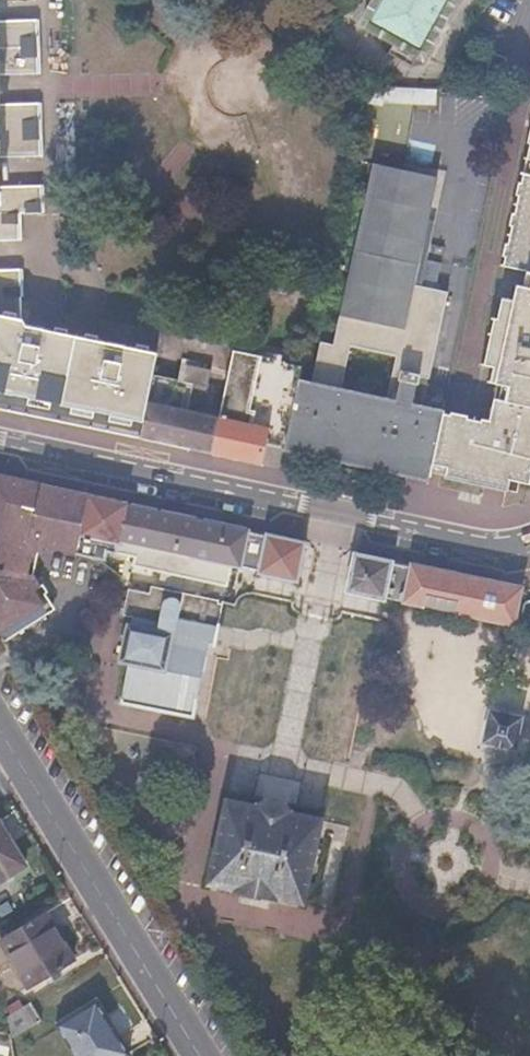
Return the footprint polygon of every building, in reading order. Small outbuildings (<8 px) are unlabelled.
[(364,23),(424,56),(454,0),(376,0),(364,23)] [(0,28),(0,48),(39,47),(38,20),(16,20),(9,27),(0,28)] [(0,48),(0,68),(10,68),(16,73),(40,72),(39,47),(0,48)] [(326,73),(305,67),(302,77),(322,84),(326,73)] [(393,99),(369,94),(366,108),(378,111),(390,113),(393,99)] [(0,111),(0,131),(42,129),(41,102),(19,103),(12,111),(0,111)] [(0,104),(0,111),(12,111),(19,103),(0,104)] [(529,130),(526,130),(523,144),(525,145),(517,184),(513,183),(511,196),(514,196),(510,214),(507,213),(504,227),(507,227),(503,246),(500,245),(497,257),(501,258),(499,267),(522,272),(519,287),(514,286),(510,303),(500,301),(494,326),(487,324),(479,356),(486,358),(483,371),(491,373),(488,386),(496,388),(488,423),(480,421),(480,425),(464,422),(465,418),(448,415),(447,418),(439,417),(430,464),(427,477),(452,482),(504,493),(507,480),(529,485),(529,126),(529,130)] [(0,131),(0,151),(13,150),(20,157),(43,156),(42,129),(0,131)] [(371,167),(331,350),(320,347),(312,384),(297,381),(283,449),(349,462),(427,480),(427,477),(430,464),(439,417),(441,412),(418,407),(418,410),(408,408),(413,385),(416,385),(417,379),(428,382),(446,296),(413,289),(435,181),(371,167)] [(0,192),(0,212),(19,211),(45,210),(43,183),(20,184),(14,192),(0,192)] [(3,239),(20,239),(19,211),(0,212),(0,237),(3,239)] [(22,295),(21,267),(2,267),(0,270),(0,296),(22,295)] [(143,419),(152,380),(158,351),(31,325),(24,317),(15,316),(16,305),(22,295),(0,296),(0,390),(143,419)] [(327,305),(313,302),(309,323),(323,326),(327,305)] [(299,368),(234,353),(217,418),(208,454),(232,459),(259,464),(264,444),(283,449),(297,381),(299,368)] [(180,386),(152,380),(143,419),(139,439),(170,446),(208,454),(217,418),(198,413),(207,375),(184,370),(180,386)] [(3,411),(27,416),(73,426),(102,432),(139,439),(143,419),(0,390),(0,411),(3,411)] [(44,556),(45,550),(76,556),(81,533),(90,492),(0,473),(0,634),(6,643),(53,613),(55,600),(40,576),(44,556)] [(90,492),(81,533),(119,541),(120,540),(147,545),(140,576),(170,582),(172,573),(186,576),(190,555),(224,562),(239,566),(247,529),(127,504),(127,500),(90,492)] [(306,541),(247,529),(239,566),(257,570),(257,573),(298,582),(306,541)] [(393,560),(354,551),(345,592),(384,600),(385,597),(393,560)] [(224,562),(190,555),(186,576),(185,578),(219,585),(224,562)] [(422,566),(393,560),(385,597),(414,603),(422,566)] [(509,585),(485,579),(422,566),(414,603),(502,621),(507,594),(509,585)] [(186,576),(172,573),(170,582),(184,585),(185,578),(186,576)] [(185,578),(184,585),(182,594),(216,601),(219,585),(185,578)] [(509,585),(507,594),(502,621),(516,624),(524,588),(509,585)] [(130,625),(126,624),(118,660),(128,662),(119,702),(192,718),(208,644),(213,645),(222,603),(216,601),(182,594),(152,587),(150,595),(127,590),(122,615),(132,617),(130,625)] [(518,720),(491,714),(485,741),(512,748),(518,720)] [(265,799),(234,793),(218,879),(315,897),(330,811),(298,805),(293,797),(276,794),(265,799)] [(24,867),(0,827),(0,882),(24,867)] [(0,941),(0,942),(28,989),(74,961),(45,914),(0,941)] [(29,1004),(5,1019),(9,1037),(9,1042),(41,1023),(29,1004)] [(77,1026),(96,1055),(119,1055),(134,1047),(109,1005),(77,1026)]
